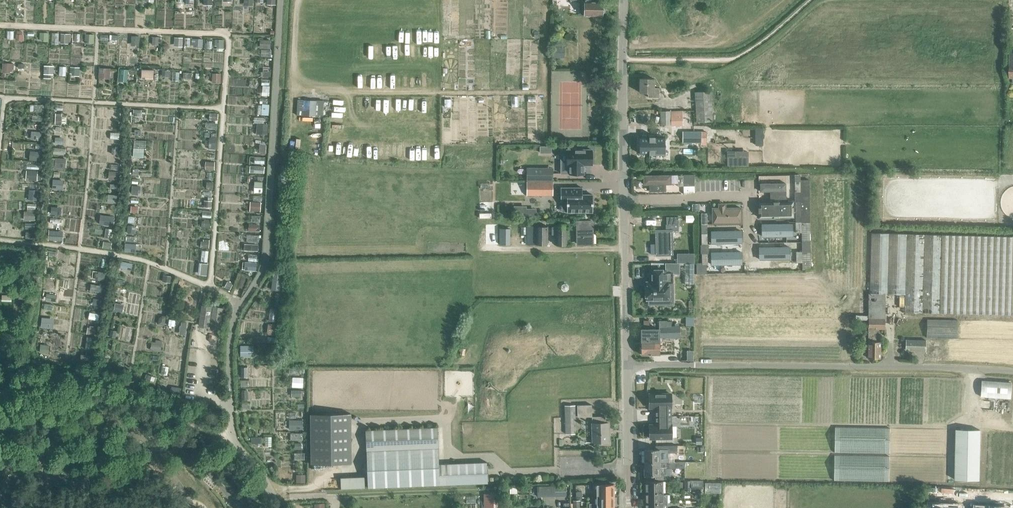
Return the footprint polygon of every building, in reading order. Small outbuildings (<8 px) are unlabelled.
[(602,7),(602,2),(591,2),(591,0),(584,0),(584,1),(580,1),(580,14),(602,15),(602,13),(604,12),(604,8),(602,7)] [(61,32),(61,42),(71,42),(71,33),(61,32)] [(94,41),(94,33),(86,33),(86,41),(94,41)] [(183,45),(183,36),(175,36),(174,44),(183,45)] [(271,51),(271,39),(262,39),(262,51),(271,51)] [(14,71),(14,62),(3,62),(3,71),(14,71)] [(45,65),(45,73),(54,73),(54,65),(45,65)] [(111,77),(111,67),(99,67),(99,77),(111,77)] [(142,78),(154,78),(154,69),(142,68),(142,78)] [(640,78),(640,92),(648,92),(648,97),(659,97),(659,88),(654,88),(654,78),(640,78)] [(594,80),(594,89),(602,89),(602,80),(594,80)] [(79,93),(79,84),(69,84),(69,93),(79,93)] [(695,92),(696,122),(712,121),(711,91),(695,92)] [(297,99),(297,115),(315,116),(322,116),(323,101),(316,100),(297,99)] [(670,125),(670,111),(660,111),(661,125),(670,125)] [(680,116),(680,111),(671,111),(671,125),(683,125),(683,116),(680,116)] [(257,133),(268,133),(268,123),(257,123),(257,133)] [(41,140),(42,131),(32,130),(31,139),(41,140)] [(701,132),(683,131),(682,142),(701,142),(701,132)] [(640,152),(639,152),(639,153),(649,153),(649,154),(649,153),(654,153),(656,153),(664,153),(664,149),(664,148),(664,138),(665,138),(665,137),(655,137),(655,136),(655,137),(649,137),(649,136),(649,137),(640,137),(640,152)] [(145,159),(145,139),(134,139),(134,159),(145,159)] [(592,165),(592,150),(576,150),(576,148),(568,148),(568,150),(567,150),(567,164),(561,164),(561,173),(569,173),(569,174),(583,174),(583,165),(592,165)] [(30,150),(30,159),(41,160),(41,150),(30,150)] [(749,156),(736,156),(737,150),(728,150),(728,164),(748,165),(749,156)] [(66,167),(66,157),(56,157),(55,166),(66,167)] [(265,165),(250,164),(250,172),(265,173),(265,165)] [(552,168),(544,168),(527,168),(527,180),(552,180),(552,173),(552,168)] [(26,180),(38,180),(38,170),(27,170),(26,180)] [(109,179),(117,180),(119,171),(110,170),(109,179)] [(671,176),(642,176),(642,186),(671,186),(671,176)] [(64,188),(64,179),(53,178),(53,188),(64,188)] [(800,179),(801,181),(801,192),(801,201),(801,212),(801,221),(801,232),(802,251),(802,262),(802,269),(810,269),(810,242),(809,221),(809,201),(808,179),(800,179)] [(527,182),(527,195),(540,195),(540,192),(552,192),(552,182),(527,182)] [(786,184),(759,184),(759,193),(769,193),(770,200),(786,200),(786,184)] [(694,192),(694,186),(683,186),(684,194),(694,192)] [(582,188),(560,187),(560,201),(567,201),(567,212),(593,212),(593,194),(582,194),(582,188)] [(29,188),(28,199),(38,199),(39,189),(29,188)] [(261,210),(261,201),(250,201),(250,210),(261,210)] [(520,217),(536,217),(536,207),(527,208),(527,204),(514,204),(514,214),(520,214),(520,217)] [(713,224),(741,224),(741,208),(726,208),(726,205),(718,205),(718,209),(713,209),(713,224)] [(790,205),(759,205),(760,216),(790,215),(790,205)] [(24,210),(25,219),(36,219),(35,210),(24,210)] [(100,224),(115,225),(115,215),(100,214),(100,224)] [(678,224),(678,217),(666,217),(666,225),(678,224)] [(587,221),(577,221),(577,244),(593,243),(592,226),(586,226),(586,221),(587,221)] [(554,224),(554,226),(552,226),(551,234),(556,234),(556,244),(566,244),(566,224),(554,224)] [(656,230),(656,243),(650,244),(651,254),(657,254),(672,254),(671,231),(678,231),(678,224),(666,225),(666,224),(665,224),(666,230),(656,230)] [(790,224),(760,224),(760,232),(767,232),(767,241),(791,240),(790,224)] [(536,225),(526,225),(526,244),(547,244),(547,225),(536,225)] [(500,228),(500,244),(511,244),(511,228),(500,228)] [(714,236),(714,242),(741,241),(741,234),(725,235),(725,230),(720,230),(720,236),(714,236)] [(870,232),(869,293),(885,293),(905,294),(904,312),(940,313),(1012,315),(1012,236),(870,232)] [(125,251),(136,251),(136,243),(125,242),(125,251)] [(760,255),(760,264),(791,264),(790,246),(768,247),(769,255),(760,255)] [(712,266),(742,265),(741,257),(733,257),(733,249),(719,249),(720,258),(712,258),(712,266)] [(245,269),(257,270),(258,261),(246,260),(245,269)] [(198,274),(208,275),(208,263),(199,262),(198,274)] [(694,284),(694,263),(684,263),(684,284),(694,284)] [(666,272),(666,270),(651,270),(651,282),(649,282),(649,288),(646,288),(646,299),(649,299),(649,304),(659,304),(659,299),(668,299),(668,283),(673,283),(673,272),(666,272)] [(273,272),(272,290),(281,290),(281,273),(273,272)] [(92,283),(90,289),(102,292),(103,285),(92,283)] [(885,318),(885,293),(869,293),(868,318),(885,318)] [(116,302),(114,310),(123,312),(124,304),(116,302)] [(201,305),(199,325),(209,326),(211,306),(201,305)] [(211,306),(209,326),(220,328),(223,308),(211,306)] [(41,327),(54,328),(55,317),(42,316),(41,327)] [(885,329),(885,318),(868,318),(868,358),(880,358),(880,341),(876,341),(876,329),(885,329)] [(927,338),(957,338),(958,320),(927,319),(927,338)] [(641,329),(641,340),(652,341),(652,339),(653,339),(653,336),(659,336),(659,332),(664,332),(664,326),(671,327),(671,326),(671,321),(667,321),(660,321),(660,329),(641,329)] [(680,337),(680,326),(671,326),(671,327),(664,326),(664,332),(659,332),(659,336),(653,336),(653,339),(652,339),(652,341),(641,340),(641,346),(640,348),(640,351),(641,352),(641,354),(659,354),(659,342),(661,342),(661,337),(680,337)] [(163,340),(152,339),(151,349),(162,350),(163,340)] [(926,340),(906,339),(905,349),(925,350),(926,340)] [(241,344),(241,355),(254,355),(254,345),(241,344)] [(305,386),(305,377),(293,377),(293,386),(305,386)] [(1010,398),(1011,383),(981,381),(980,396),(1010,398)] [(655,409),(656,416),(671,416),(671,407),(671,394),(649,394),(649,407),(653,407),(655,409)] [(577,417),(592,416),(591,404),(577,405),(577,417)] [(576,433),(575,405),(564,405),(565,434),(576,433)] [(311,464),(351,463),(351,414),(311,414),(311,464)] [(605,423),(605,422),(605,416),(592,416),(592,442),(609,442),(608,423),(605,423)] [(671,425),(671,416),(656,416),(656,423),(654,425),(649,425),(650,438),(672,438),(671,425)] [(304,429),(304,419),(290,419),(289,429),(304,429)] [(439,464),(438,427),(365,430),(368,487),(488,483),(487,462),(439,464)] [(891,481),(946,481),(946,428),(891,427),(891,481)] [(979,480),(980,430),(955,429),(954,479),(979,480)] [(644,462),(659,462),(659,449),(644,449),(644,450),(644,456),(644,462)] [(659,462),(644,462),(644,468),(644,475),(655,475),(655,479),(663,479),(663,475),(665,475),(665,468),(679,468),(685,468),(685,462),(665,462),(662,462),(659,462)] [(340,477),(341,489),(365,488),(364,476),(340,477)] [(645,492),(662,492),(665,492),(665,481),(645,481),(645,486),(644,487),(644,491),(645,492)] [(613,484),(597,484),(597,497),(613,496),(613,495),(614,494),(614,491),(613,490),(613,484)] [(565,486),(537,487),(538,497),(566,496),(565,486)] [(644,497),(644,503),(662,503),(667,503),(667,494),(662,494),(662,492),(645,492),(645,496),(644,497)] [(489,494),(489,507),(499,507),(499,494),(489,494)] [(613,497),(613,496),(597,497),(597,503),(589,503),(590,507),(613,507),(613,502),(614,501),(614,499),(613,497)]
